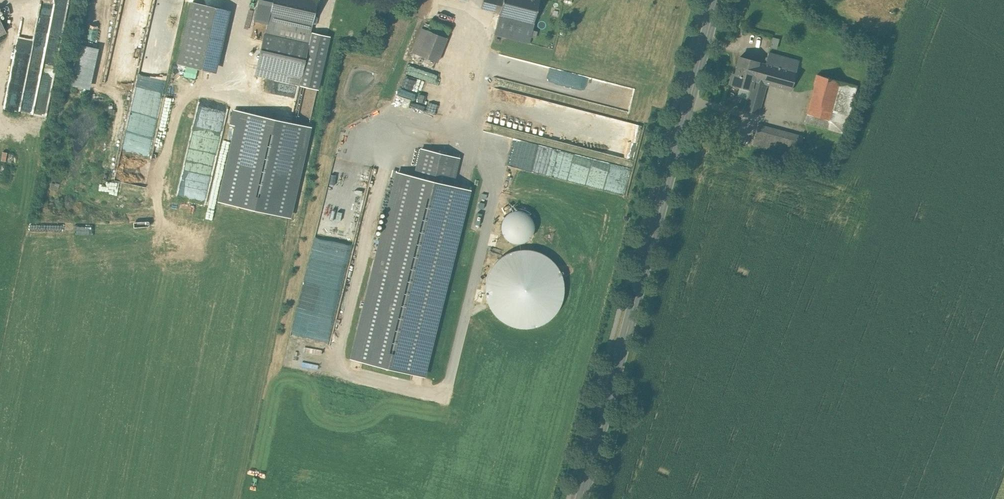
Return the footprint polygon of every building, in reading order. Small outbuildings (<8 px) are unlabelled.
[(66,0),(52,0),(50,25),(64,26),(66,0)] [(269,16),(312,26),(318,0),(273,0),(269,16)] [(504,0),(484,0),(482,7),(501,12),(504,0)] [(501,12),(500,15),(535,23),(541,0),(504,0),(501,12)] [(221,8),(192,2),(178,62),(206,69),(221,8)] [(500,15),(499,14),(495,33),(531,42),(536,24),(535,23),(500,15)] [(312,26),(269,16),(265,33),(308,43),(312,26)] [(179,22),(165,19),(161,38),(174,41),(179,22)] [(420,26),(411,51),(437,60),(449,26),(433,20),(430,30),(420,26)] [(265,33),(259,60),(302,70),(308,43),(265,33)] [(779,40),(773,38),(770,49),(776,50),(777,47),(779,40)] [(79,43),(69,84),(89,88),(98,47),(79,43)] [(799,61),(769,53),(766,63),(740,56),(735,73),(733,73),(730,83),(750,88),(744,110),(760,114),(768,83),(792,89),(799,61)] [(302,70),(259,60),(255,74),(299,84),(302,70)] [(857,86),(819,75),(806,123),(844,133),(857,86)] [(120,149),(148,156),(159,114),(131,107),(120,149)] [(241,112),(221,201),(290,216),(310,128),(241,112)] [(206,201),(221,130),(209,128),(201,126),(201,124),(194,123),(179,195),(206,201)] [(803,138),(758,126),(753,145),(798,157),(803,138)] [(481,146),(528,156),(531,141),(485,131),(481,146)] [(351,359),(424,377),(470,191),(452,187),(459,159),(422,150),(415,178),(397,173),(351,359)] [(550,176),(605,188),(606,184),(596,182),(601,159),(564,151),(561,162),(554,161),(550,176)] [(123,192),(124,184),(102,184),(102,191),(123,192)] [(508,245),(535,234),(525,208),(498,218),(508,245)] [(525,249),(494,260),(485,281),(485,292),(493,316),(519,328),(526,327),(552,319),(563,295),(563,283),(555,260),(531,249),(525,249)]
